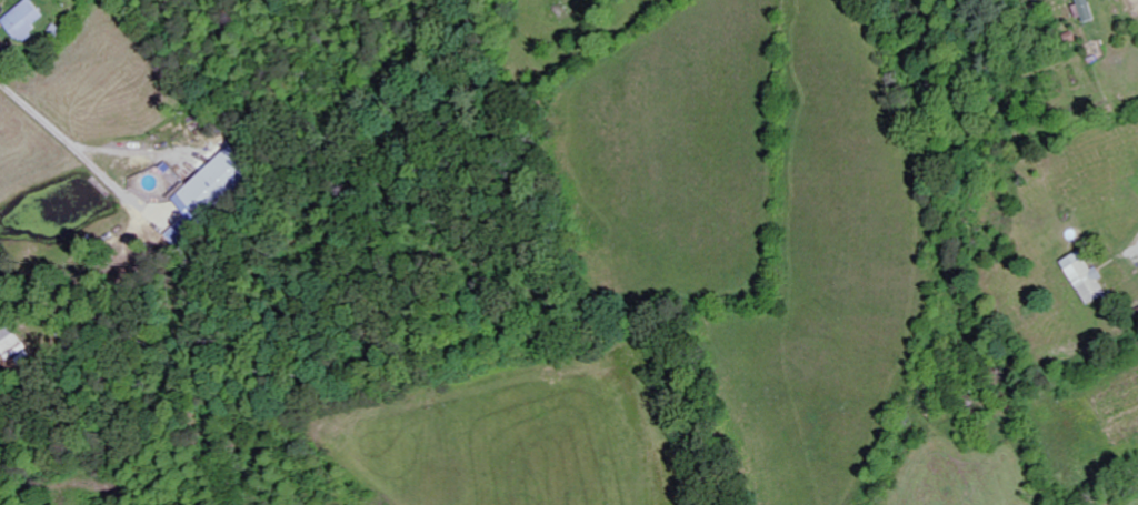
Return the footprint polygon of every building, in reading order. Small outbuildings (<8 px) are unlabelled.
[(37,0),(32,0),(7,21),(25,41),(52,18),(37,0)] [(1080,5),(1084,23),(1098,20),(1094,0),(1081,0),(1082,5),(1080,5)] [(178,199),(192,215),(168,235),(178,246),(260,173),(236,146),(178,199)] [(1069,261),(1090,306),(1113,295),(1101,269),(1097,272),(1087,252),(1069,261)] [(10,361),(31,349),(11,315),(0,321),(0,343),(10,361)]
